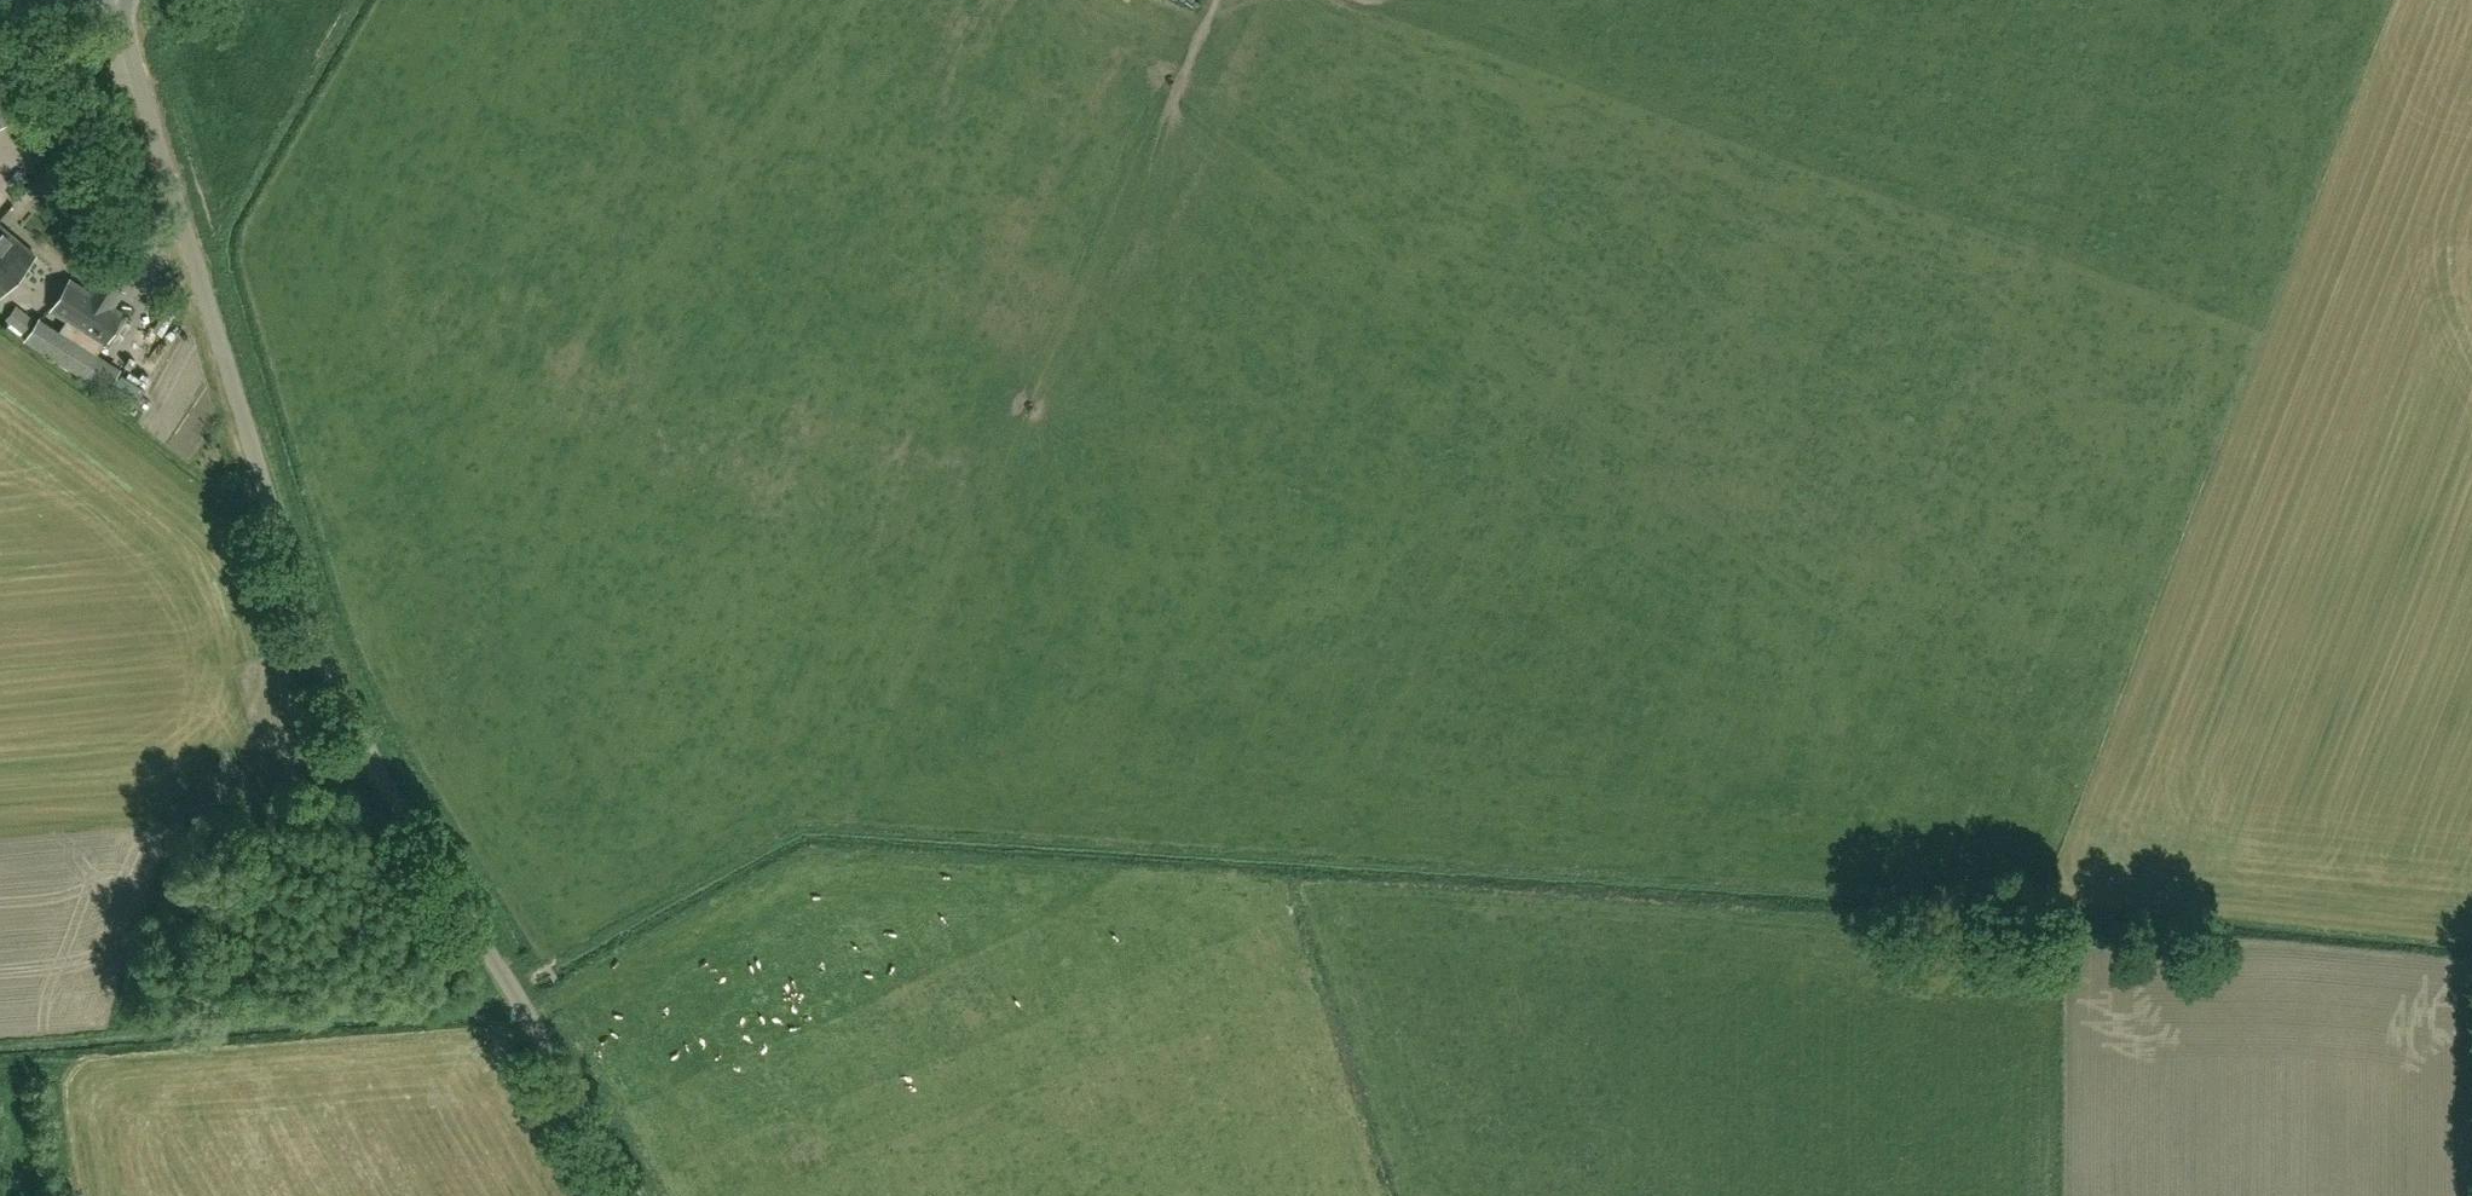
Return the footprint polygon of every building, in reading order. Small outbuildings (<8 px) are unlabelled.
[(35,254),(0,225),(0,294),(35,254)] [(124,315),(114,308),(125,291),(99,274),(88,292),(70,280),(51,310),(105,344),(124,315)] [(2,322),(23,331),(31,313),(10,304),(2,322)] [(20,338),(101,389),(116,365),(35,315),(20,338)]
